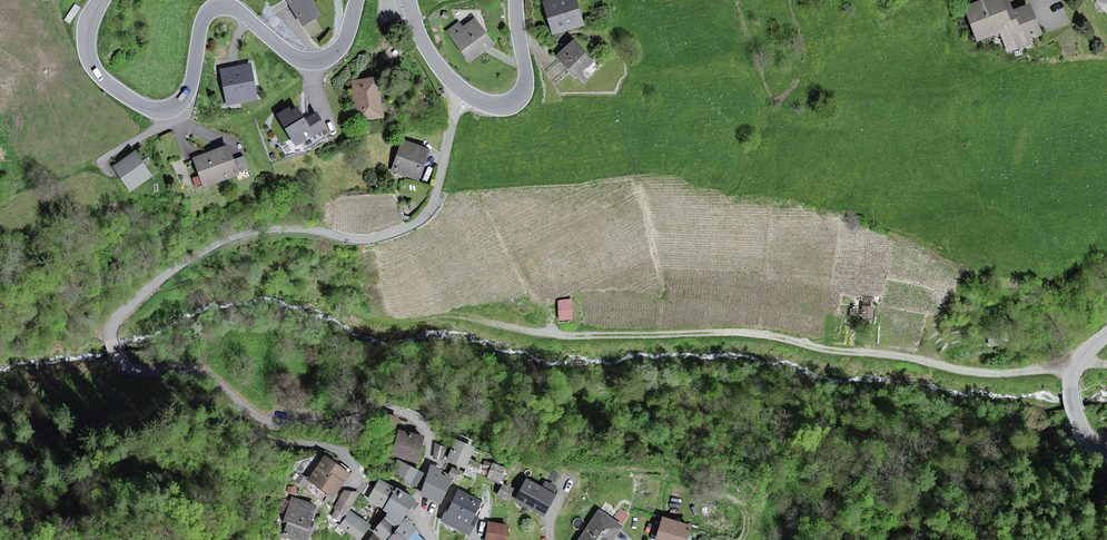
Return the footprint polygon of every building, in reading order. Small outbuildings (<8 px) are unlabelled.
[(310,0),(289,0),(304,26),(320,17),(310,0)] [(545,3),(554,33),(583,24),(576,0),(555,0),(545,3)] [(967,7),(978,39),(1001,31),(1008,50),(1028,43),(1026,38),(1040,33),(1030,4),(1011,11),(1007,0),(1001,3),(1000,0),(986,0),(967,7)] [(459,24),(448,31),(469,61),(491,46),(474,21),(463,29),(459,24)] [(574,42),(558,56),(576,76),(592,61),(579,47),(574,42)] [(255,98),(249,66),(222,71),(228,103),(255,98)] [(382,117),(376,78),(353,82),(359,121),(382,117)] [(289,114),(287,111),(278,116),(295,146),(322,130),(313,115),(302,122),(295,110),(289,114)] [(417,179),(428,151),(403,141),(392,170),(417,179)] [(227,148),(194,159),(204,186),(235,176),(234,172),(245,168),(242,159),(232,162),(227,148)] [(134,153),(114,167),(130,190),(150,176),(134,153)] [(559,317),(575,316),(575,296),(558,296),(559,317)] [(873,307),(863,306),(862,317),(872,318),(873,307)] [(393,429),(396,417),(379,412),(375,424),(393,429)] [(415,461),(421,437),(398,431),(392,456),(415,461)] [(472,448),(454,440),(446,460),(463,467),(472,448)] [(445,448),(435,444),(434,457),(442,459),(445,448)] [(331,496),(346,474),(323,458),(308,479),(331,496)] [(480,464),(470,460),(464,473),(474,478),(480,464)] [(414,486),(421,474),(396,461),(390,473),(414,486)] [(498,481),(504,469),(492,463),(492,465),(485,462),(480,473),(498,481)] [(442,471),(432,465),(422,494),(440,504),(451,480),(441,475),(442,471)] [(457,470),(452,468),(448,477),(458,481),(462,472),(457,470)] [(368,499),(384,508),(395,490),(379,480),(368,499)] [(555,487),(546,483),(543,488),(527,480),(516,501),(544,516),(555,494),(552,493),(555,487)] [(507,500),(512,489),(503,484),(497,496),(507,500)] [(401,494),(395,490),(384,508),(382,510),(387,513),(386,515),(397,522),(404,511),(408,514),(414,504),(411,502),(412,500),(401,494)] [(345,515),(357,494),(345,491),(335,507),(336,508),(331,516),(339,521),(343,513),(345,515)] [(478,501),(457,491),(442,521),(467,534),(475,518),(470,515),(478,501)] [(314,506),(292,498),(284,520),(289,521),(283,536),(295,539),(305,539),(311,524),(307,522),(314,506)] [(599,512),(580,539),(611,539),(620,526),(599,512)] [(359,539),(368,526),(349,513),(340,526),(359,539)] [(662,518),(655,539),(685,539),(689,527),(662,518)] [(411,530),(412,529),(403,521),(396,529),(390,524),(385,520),(381,525),(374,532),(383,539),(421,539),(411,530)] [(489,523),(486,539),(503,539),(505,525),(489,523)]
